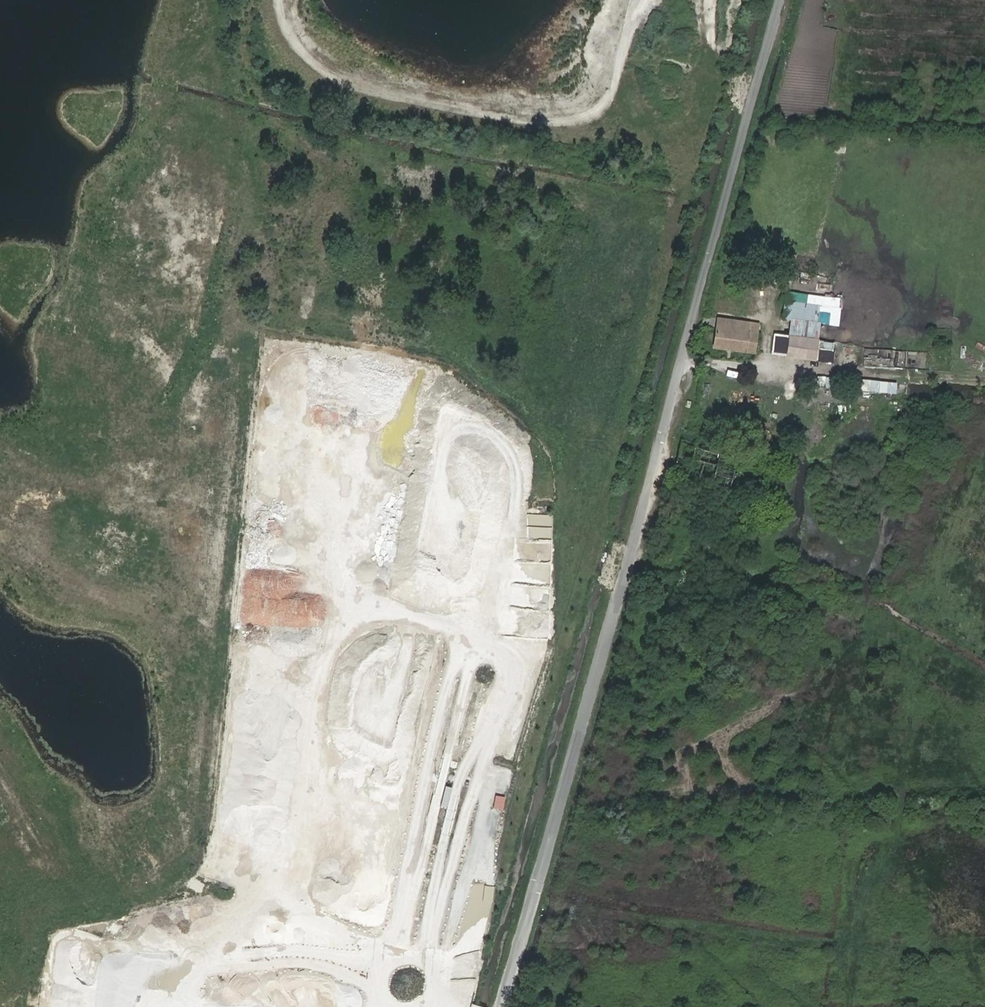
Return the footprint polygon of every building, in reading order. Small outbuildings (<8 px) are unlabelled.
[(635,70),(649,71),(650,64),(636,63),(635,70)] [(636,105),(643,103),(637,86),(630,89),(636,105)] [(817,274),(813,279),(823,284),(826,279),(817,274)] [(822,305),(783,301),(782,317),(790,318),(787,335),(775,333),(773,352),(786,353),(785,358),(832,362),(835,341),(818,339),(822,305)] [(757,331),(717,326),(713,348),(754,353),(757,331)] [(903,368),(904,352),(877,350),(877,355),(866,354),(865,365),(903,368)] [(853,391),(878,393),(878,381),(854,380),(853,391)] [(493,794),(491,806),(502,808),(504,796),(493,794)] [(486,886),(485,900),(493,900),(494,886),(486,886)]
